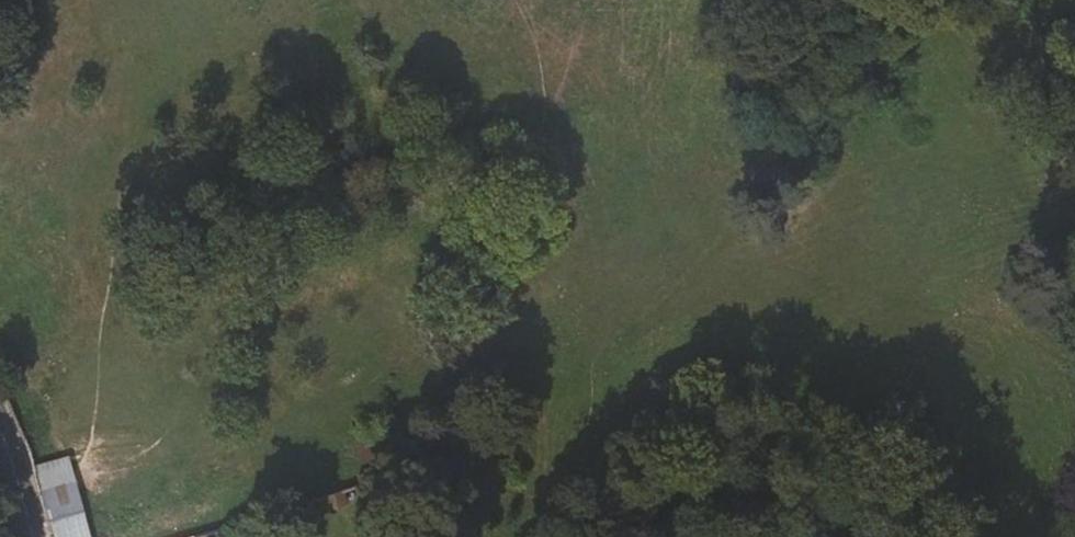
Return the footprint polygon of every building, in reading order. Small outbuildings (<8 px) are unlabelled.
[(36,463),(38,511),(76,510),(74,462),(36,463)] [(338,516),(382,504),(381,495),(385,494),(383,485),(367,489),(368,498),(335,506),(338,516)] [(723,520),(715,511),(708,518),(716,526),(723,520)]
